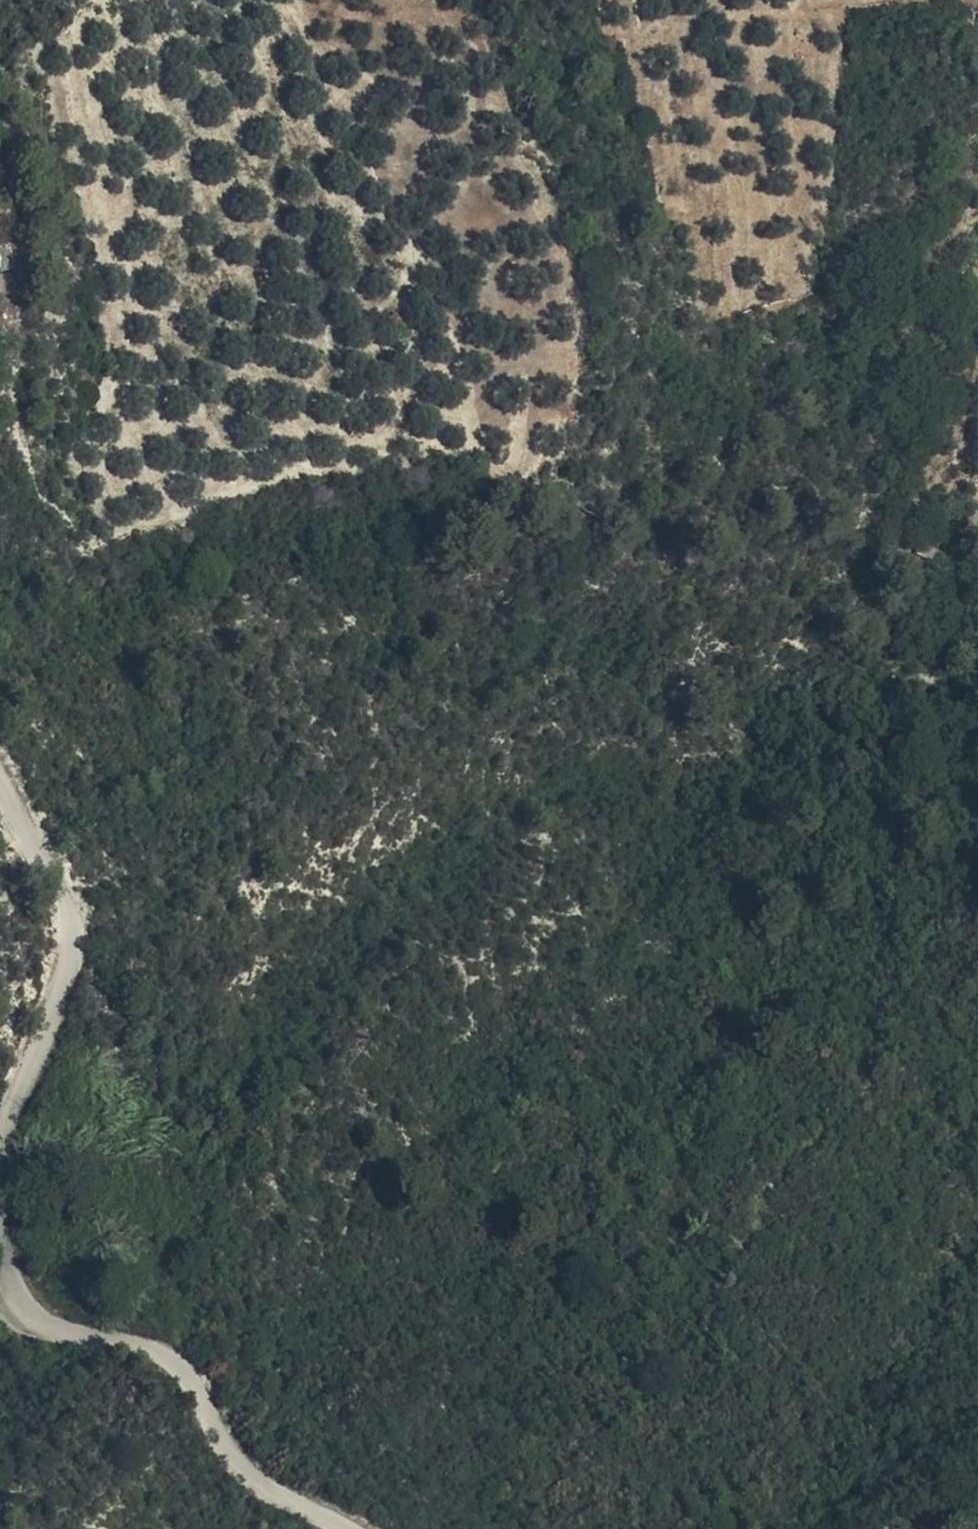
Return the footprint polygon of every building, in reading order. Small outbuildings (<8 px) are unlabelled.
[(9,269),(4,247),(0,248),(0,271),(9,269)]
